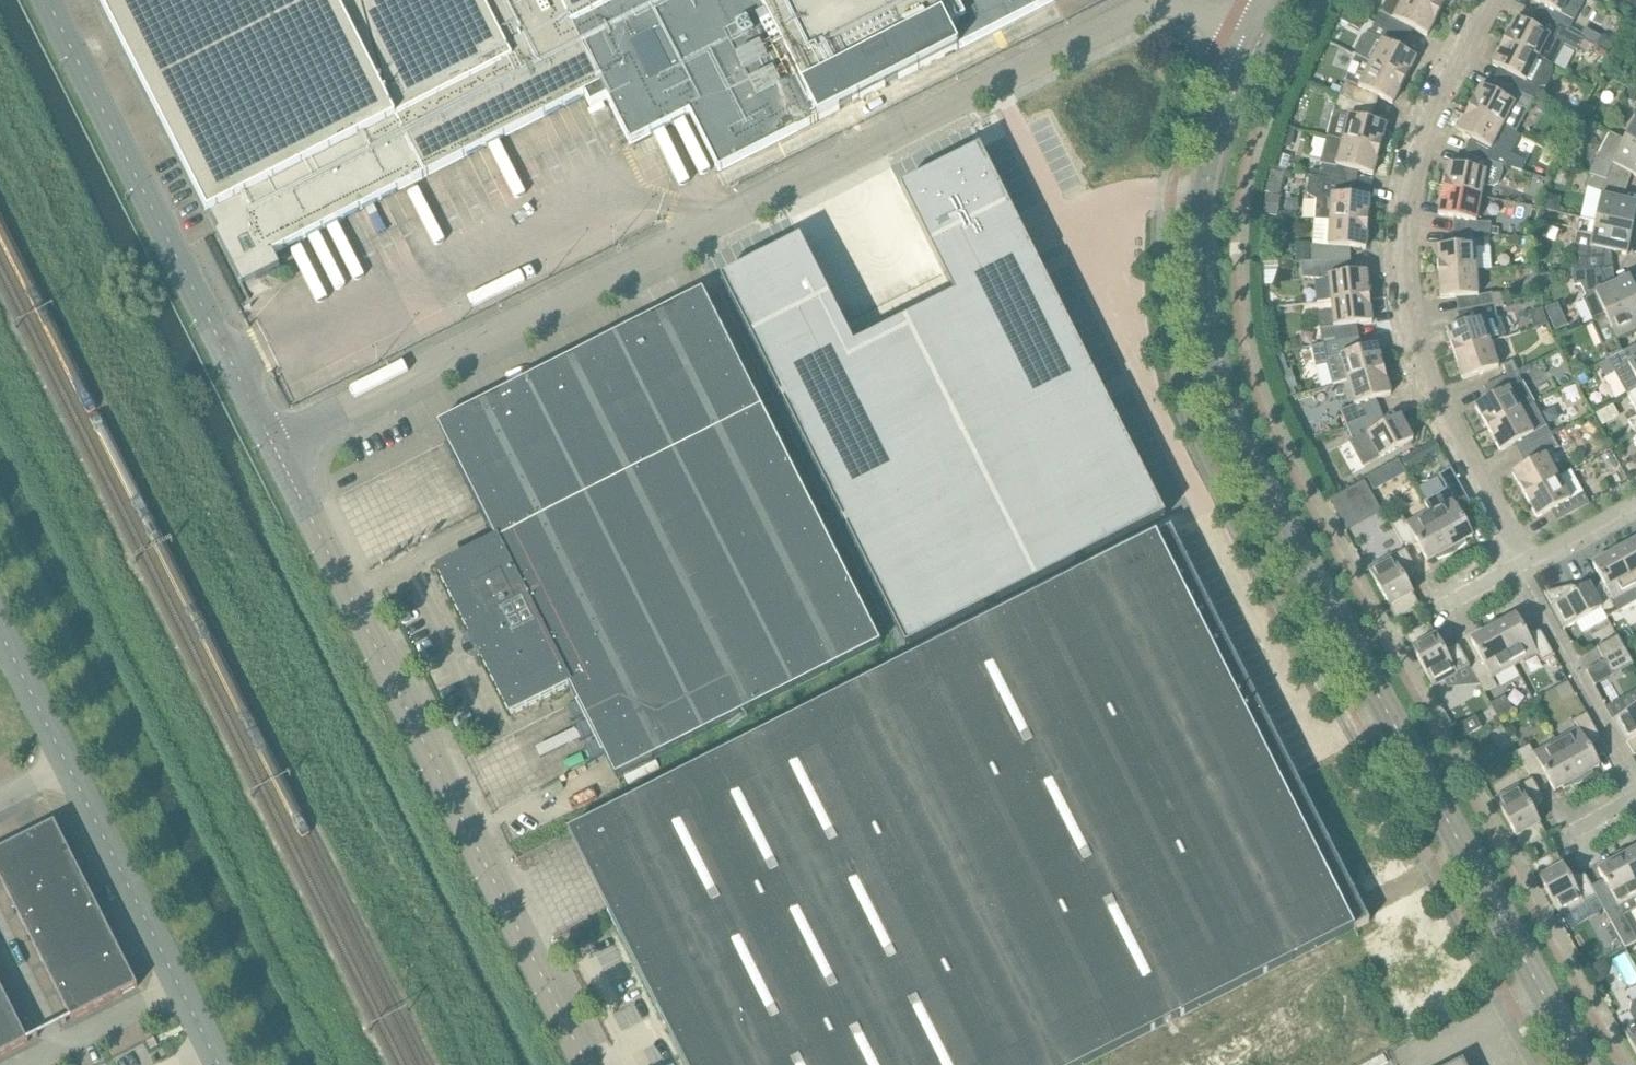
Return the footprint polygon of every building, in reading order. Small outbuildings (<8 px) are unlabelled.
[(216,234),(241,283),(243,282),(254,276),(257,280),(265,276),(281,268),(274,254),(414,183),(585,95),(589,94),(594,104),(588,107),(611,153),(613,156),(615,158),(617,161),(619,163),(649,191),(650,192),(651,192),(652,192),(653,193),(654,193),(655,193),(656,193),(657,193),(658,193),(660,192),(661,192),(663,191),(664,190),(666,189),(667,188),(667,187),(668,187),(668,186),(669,185),(669,184),(669,183),(670,182),(670,181),(669,180),(669,179),(669,178),(668,177),(659,158),(702,137),(711,154),(718,168),(719,171),(819,120),(1054,1),(1053,0),(97,0),(216,234)] [(1375,23),(1401,37),(1407,26),(1427,37),(1439,13),(1413,0),(1387,0),(1375,23)] [(1439,13),(1446,0),(1413,0),(1439,13)] [(1549,8),(1543,19),(1559,27),(1569,32),(1574,21),(1585,0),(1533,0),(1549,8)] [(1349,24),(1353,16),(1344,11),(1340,20),(1349,24)] [(1516,18),(1504,41),(1538,59),(1551,65),(1553,67),(1564,45),(1578,52),(1580,48),(1584,40),(1569,32),(1559,27),(1543,19),(1538,30),(1516,18)] [(1353,53),(1352,54),(1358,57),(1405,81),(1416,58),(1396,47),(1401,37),(1375,23),(1369,34),(1363,36),(1357,49),(1358,56),(1353,53)] [(1602,40),(1598,47),(1610,53),(1616,41),(1609,38),(1602,40)] [(1504,41),(1492,64),(1514,76),(1508,86),(1534,99),(1540,88),(1546,85),(1553,72),(1551,65),(1538,59),(1504,41)] [(1345,81),(1340,96),(1366,106),(1371,93),(1393,104),(1405,81),(1358,57),(1345,81)] [(1481,86),(1469,109),(1514,132),(1525,110),(1528,111),(1534,99),(1508,86),(1503,97),(1481,86)] [(1631,86),(1625,98),(1633,103),(1635,97),(1635,89),(1631,86)] [(1334,110),(1327,137),(1343,141),(1380,151),(1386,125),(1361,119),(1366,106),(1340,96),(1334,110)] [(1469,109),(1457,132),(1471,139),(1468,153),(1474,155),(1504,165),(1521,171),(1527,160),(1512,153),(1521,136),(1514,132),(1469,109)] [(1625,141),(1635,147),(1635,120),(1625,141)] [(1591,175),(1621,185),(1625,174),(1626,171),(1635,176),(1635,147),(1625,141),(1610,133),(1596,162),(1591,175)] [(1310,176),(1348,183),(1350,170),(1359,172),(1373,176),(1380,151),(1343,141),(1327,137),(1321,162),(1322,163),(1321,171),(1320,177),(1311,176),(1310,176)] [(1547,149),(1558,154),(1559,154),(1564,144),(1557,141),(1550,143),(1547,149)] [(801,239),(721,279),(906,648),(1166,517),(1106,399),(981,149),(901,188),(955,296),(855,346),(801,239)] [(1279,153),(1274,169),(1281,171),(1285,155),(1279,153)] [(1449,164),(1444,190),(1481,197),(1483,185),(1484,185),(1485,185),(1489,186),(1490,186),(1491,187),(1492,187),(1493,187),(1494,186),(1495,186),(1496,186),(1497,185),(1498,185),(1498,184),(1499,184),(1499,183),(1500,182),(1503,176),(1503,175),(1504,174),(1504,173),(1504,172),(1504,171),(1503,170),(1503,169),(1504,165),(1474,155),(1471,168),(1464,167),(1449,164)] [(1586,187),(1601,193),(1595,221),(1633,229),(1635,216),(1635,203),(1616,199),(1617,196),(1621,185),(1591,175),(1586,187)] [(1310,176),(1307,194),(1316,200),(1315,220),(1330,221),(1368,223),(1370,197),(1346,196),(1348,183),(1310,176)] [(1444,190),(1439,215),(1463,220),(1462,232),(1490,234),(1491,223),(1476,222),(1481,197),(1444,190)] [(1278,208),(1267,207),(1267,216),(1278,217),(1278,208)] [(1313,245),(1311,245),(1311,249),(1311,261),(1311,262),(1343,261),(1343,248),(1351,248),(1366,249),(1368,223),(1330,221),(1315,220),(1313,245)] [(1577,232),(1571,259),(1573,272),(1600,269),(1604,269),(1603,256),(1605,250),(1628,255),(1633,229),(1595,221),(1592,236),(1577,232)] [(1461,245),(1437,247),(1439,273),(1476,270),(1475,244),(1490,246),(1490,234),(1462,232),(1461,245)] [(1309,261),(1309,248),(1295,248),(1295,261),(1309,261)] [(1311,262),(1302,262),(1302,275),(1315,277),(1317,303),(1332,302),(1369,297),(1366,272),(1351,273),(1343,274),(1343,261),(1311,262)] [(1573,272),(1574,286),(1581,285),(1586,297),(1582,298),(1592,323),(1635,303),(1635,291),(1630,277),(1608,287),(1600,269),(1573,272)] [(1476,270),(1439,273),(1440,299),(1478,296),(1476,270)] [(497,542),(438,571),(468,630),(469,630),(470,631),(469,633),(469,634),(469,636),(469,637),(469,638),(469,640),(469,641),(470,642),(470,644),(471,645),(472,646),(472,647),(473,648),(474,649),(476,650),(477,651),(478,652),(479,652),(481,653),(482,655),(481,655),(509,711),(511,714),(569,685),(577,701),(605,756),(616,778),(880,644),(739,364),(703,292),(438,425),(447,442),(475,498),(482,513),(497,542)] [(1482,295),(1484,307),(1495,305),(1493,293),(1482,295)] [(1333,314),(1318,316),(1320,329),(1323,344),(1351,339),(1348,326),(1372,323),(1369,297),(1332,302),(1333,314)] [(1590,324),(1608,359),(1623,352),(1618,340),(1635,331),(1635,303),(1592,323),(1590,324)] [(1495,305),(1484,307),(1463,311),(1467,323),(1446,330),(1454,355),(1491,343),(1505,338),(1497,316),(1495,305)] [(1319,345),(1312,346),(1315,361),(1317,368),(1328,365),(1333,385),(1347,380),(1384,370),(1377,345),(1362,349),(1353,352),(1351,339),(1323,344),(1319,345)] [(1499,368),(1491,343),(1454,355),(1463,380),(1499,368)] [(1600,363),(1606,375),(1614,371),(1627,394),(1635,390),(1635,346),(1635,345),(1623,352),(1608,359),(1600,363)] [(1504,365),(1508,375),(1518,372),(1513,361),(1504,365)] [(1290,370),(1279,373),(1285,390),(1295,387),(1290,370)] [(1354,405),(1341,411),(1347,426),(1373,415),(1368,401),(1391,395),(1384,370),(1347,380),(1354,405)] [(1488,429),(1534,404),(1522,382),(1523,382),(1518,371),(1518,372),(1508,375),(1493,382),(1497,394),(1476,406),(1488,429)] [(1627,394),(1635,410),(1635,390),(1627,394)] [(1553,437),(1534,404),(1488,429),(1500,452),(1522,440),(1528,451),(1553,437)] [(1596,414),(1603,426),(1619,417),(1613,405),(1596,414)] [(1373,415),(1347,426),(1353,439),(1350,441),(1365,467),(1380,458),(1413,440),(1400,416),(1387,423),(1379,428),(1373,415)] [(1512,473),(1525,496),(1558,477),(1546,455),(1559,448),(1554,439),(1553,437),(1528,451),(1533,461),(1512,473)] [(1436,440),(1402,459),(1408,470),(1442,451),(1436,440)] [(1447,490),(1425,502),(1430,511),(1453,554),(1474,538),(1464,520),(1461,514),(1473,507),(1451,468),(1439,475),(1447,490)] [(1571,470),(1558,477),(1525,496),(1537,518),(1559,506),(1565,517),(1589,503),(1571,470)] [(1376,473),(1369,477),(1375,489),(1383,485),(1376,473)] [(1365,479),(1353,485),(1371,518),(1382,512),(1365,479)] [(1391,522),(1390,522),(1403,545),(1415,539),(1428,563),(1453,554),(1430,511),(1407,523),(1403,515),(1391,522)] [(607,911),(653,1000),(686,1064),(1085,1064),(1354,930),(1370,922),(1171,529),(906,663),(647,793),(627,803),(666,882),(607,911)] [(1613,546),(1635,588),(1635,538),(1613,546)] [(1592,563),(1602,581),(1605,587),(1595,593),(1594,593),(1593,594),(1602,608),(1601,609),(1606,617),(1619,610),(1619,611),(1635,601),(1635,588),(1613,546),(1592,563)] [(1369,569),(1397,620),(1420,606),(1405,578),(1408,573),(1412,576),(1416,569),(1405,549),(1393,556),(1369,569)] [(1568,587),(1544,592),(1551,605),(1564,629),(1601,609),(1602,608),(1593,594),(1594,593),(1589,585),(1572,594),(1568,587)] [(1516,614),(1491,622),(1514,665),(1537,653),(1541,661),(1554,654),(1541,631),(1529,638),(1516,614)] [(1445,651),(1429,622),(1405,635),(1433,686),(1457,673),(1470,666),(1459,646),(1451,646),(1451,651),(1445,651)] [(1492,677),(1514,665),(1491,622),(1470,639),(1483,663),(1471,669),(1484,693),(1497,686),(1492,677)] [(1597,646),(1605,660),(1626,649),(1618,635),(1597,646)] [(1633,663),(1626,649),(1605,660),(1613,674),(1633,663)] [(1614,719),(1627,743),(1634,756),(1635,754),(1635,707),(1614,719)] [(1579,729),(1556,741),(1580,784),(1601,767),(1588,744),(1599,737),(1587,713),(1574,720),(1579,729)] [(1462,739),(1482,728),(1475,716),(1456,727),(1462,739)] [(1555,792),(1580,784),(1556,741),(1534,753),(1530,745),(1517,752),(1527,769),(1530,775),(1542,769),(1555,792)] [(1509,779),(1490,789),(1496,799),(1524,849),(1547,836),(1534,813),(1543,798),(1532,779),(1530,775),(1527,769),(1509,779)] [(138,986),(55,822),(0,850),(0,878),(72,1020),(138,986)] [(1618,852),(1635,885),(1635,846),(1618,852)] [(1556,852),(1532,865),(1560,916),(1563,914),(1570,928),(1604,909),(1598,899),(1596,895),(1597,895),(1586,876),(1569,875),(1556,852)] [(1597,869),(1607,887),(1610,893),(1600,898),(1598,899),(1604,909),(1611,923),(1626,948),(1635,942),(1635,937),(1624,916),(1635,909),(1635,885),(1618,852),(1597,869)] [(1605,959),(1589,968),(1591,973),(1596,981),(1598,984),(1605,981),(1609,967),(1605,959)] [(29,1041),(0,984),(0,1056),(29,1041)] [(1622,1028),(1635,1053),(1635,1000),(1632,1002),(1630,1013),(1635,1022),(1622,1028)]
